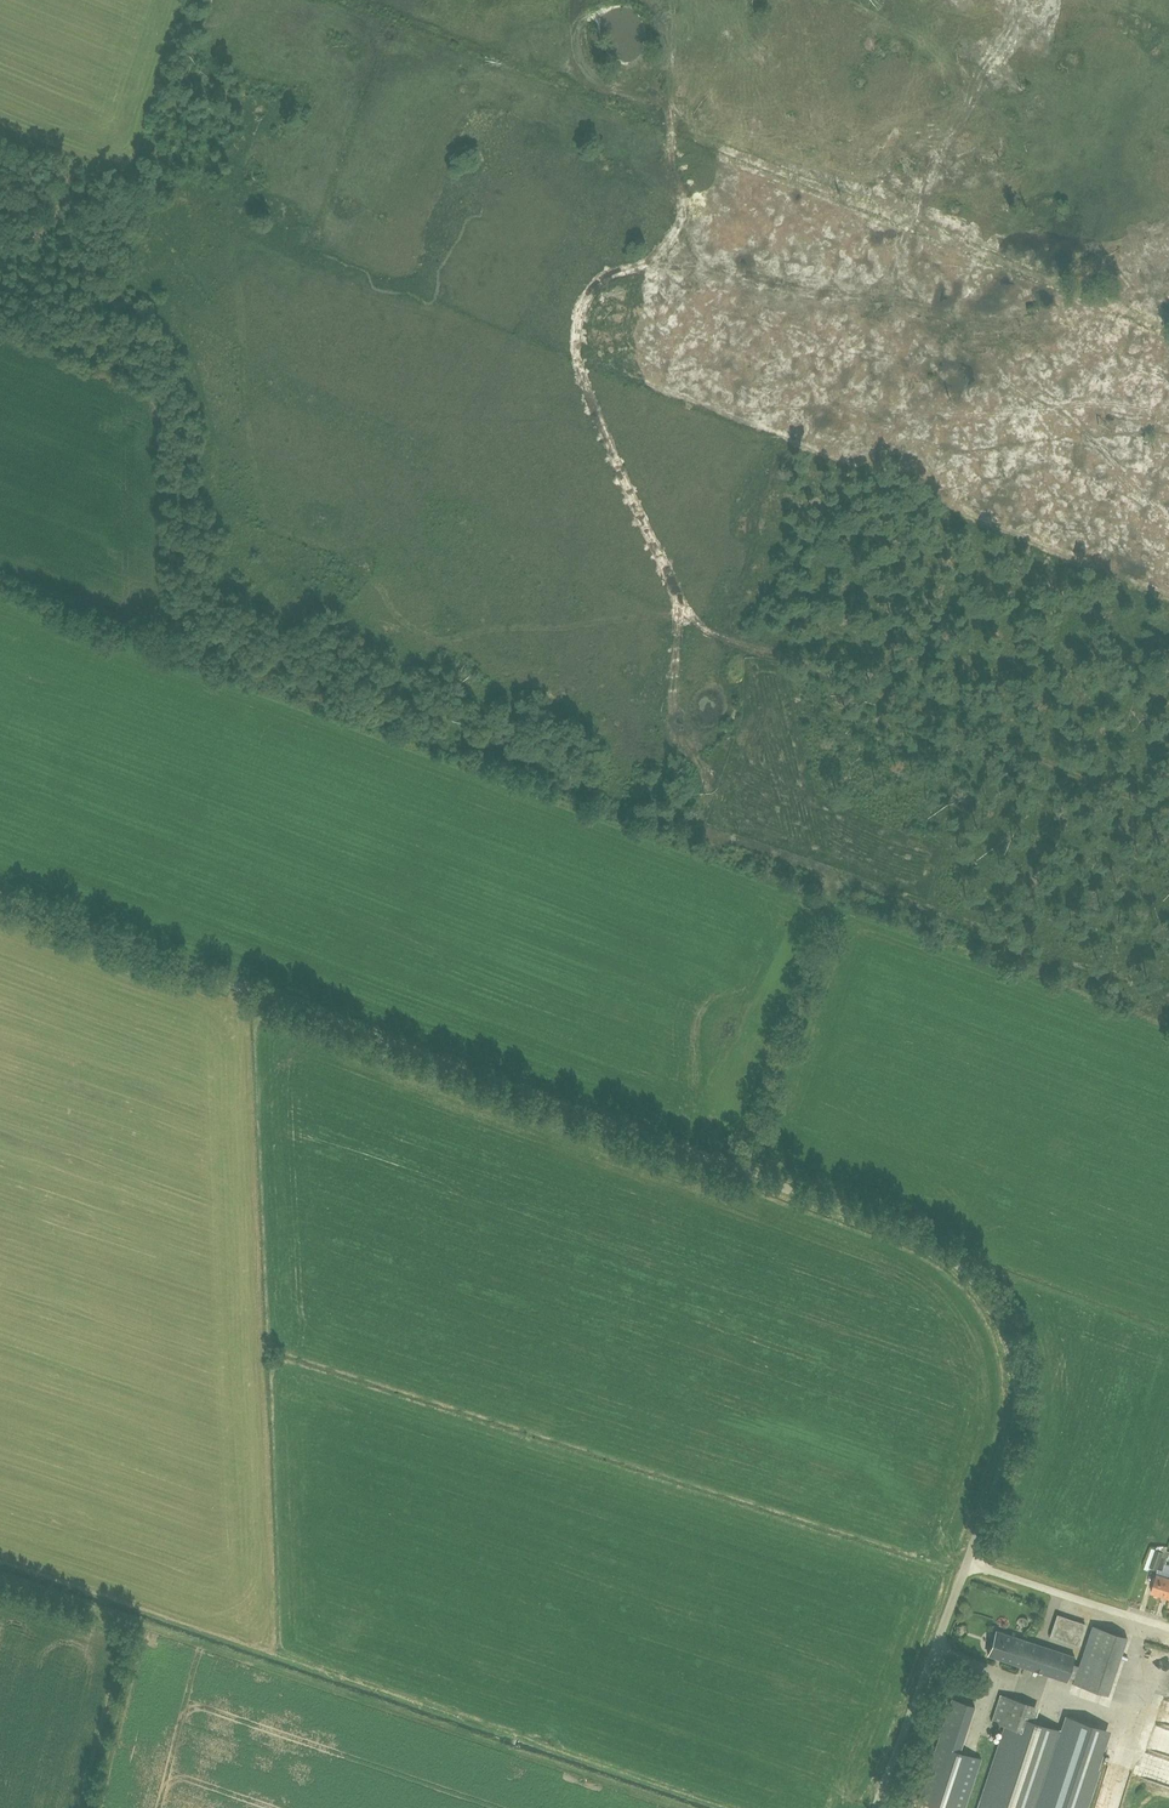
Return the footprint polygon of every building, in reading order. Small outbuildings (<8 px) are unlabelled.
[(1156,1549),(1149,1567),(1158,1570),(1158,1568),(1163,1570),(1166,1559),(1162,1558),(1163,1555),(1168,1557),(1168,1556),(1168,1551),(1165,1549),(1164,1552),(1156,1549)] [(1158,1574),(1152,1593),(1168,1598),(1168,1577),(1158,1574)] [(1057,1615),(1051,1636),(1079,1644),(1085,1623),(1057,1615)] [(1094,1619),(1081,1661),(1078,1660),(1073,1676),(1111,1687),(1128,1629),(1094,1619)] [(1068,1663),(1070,1656),(997,1630),(989,1655),(1062,1680),(1064,1676),(1071,1678),(1075,1665),(1068,1663)] [(1060,1731),(1034,1722),(1037,1714),(1032,1705),(1001,1694),(992,1721),(1005,1726),(978,1807),(1084,1807),(1105,1746),(1094,1742),(1100,1727),(1065,1715),(1060,1731)] [(919,1801),(940,1807),(965,1807),(981,1758),(960,1751),(975,1706),(952,1698),(919,1801)]
